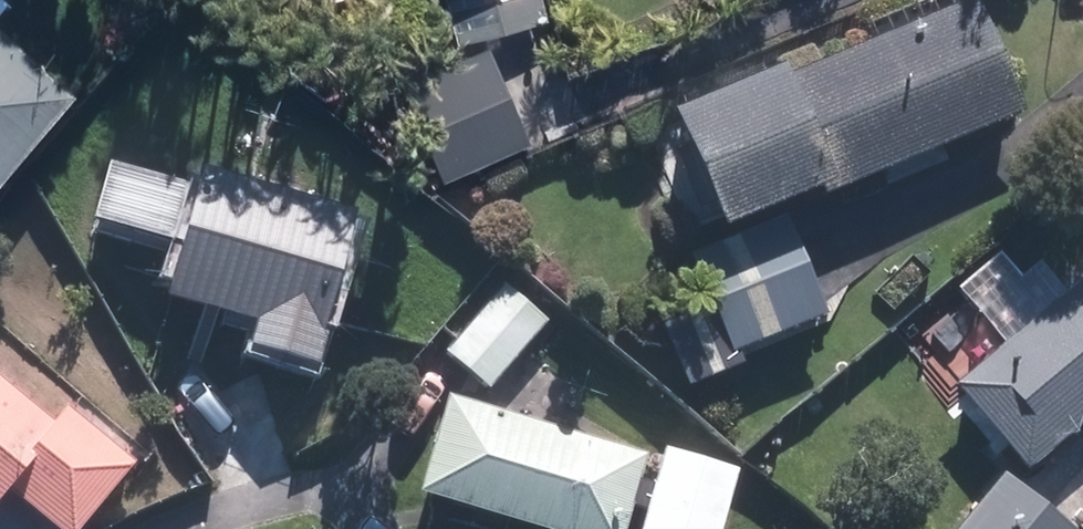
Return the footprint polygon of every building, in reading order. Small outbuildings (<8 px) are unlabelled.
[(550,20),(545,0),(444,0),(455,44),(550,20)] [(976,0),(973,0),(787,78),(784,70),(674,117),(723,232),(822,191),(825,198),(1024,114),(976,0)] [(72,93),(0,28),(0,172),(72,93)] [(531,142),(489,46),(397,86),(438,182),(531,142)] [(110,163),(92,223),(172,246),(189,187),(110,163)] [(358,214),(202,167),(164,295),(257,323),(249,349),(317,369),(328,334),(323,332),(358,214)] [(727,357),(826,315),(784,215),(685,257),(727,357)] [(1082,427),(1082,279),(953,386),(1026,474),(1082,427)] [(446,354),(489,391),(551,318),(508,281),(446,354)] [(11,492),(57,528),(85,528),(135,467),(66,411),(55,423),(0,379),(0,505),(11,492)] [(445,400),(418,494),(539,528),(624,528),(645,457),(445,400)] [(740,473),(664,452),(643,528),(725,528),(740,473)] [(1003,475),(960,528),(1072,528),(1003,475)]
